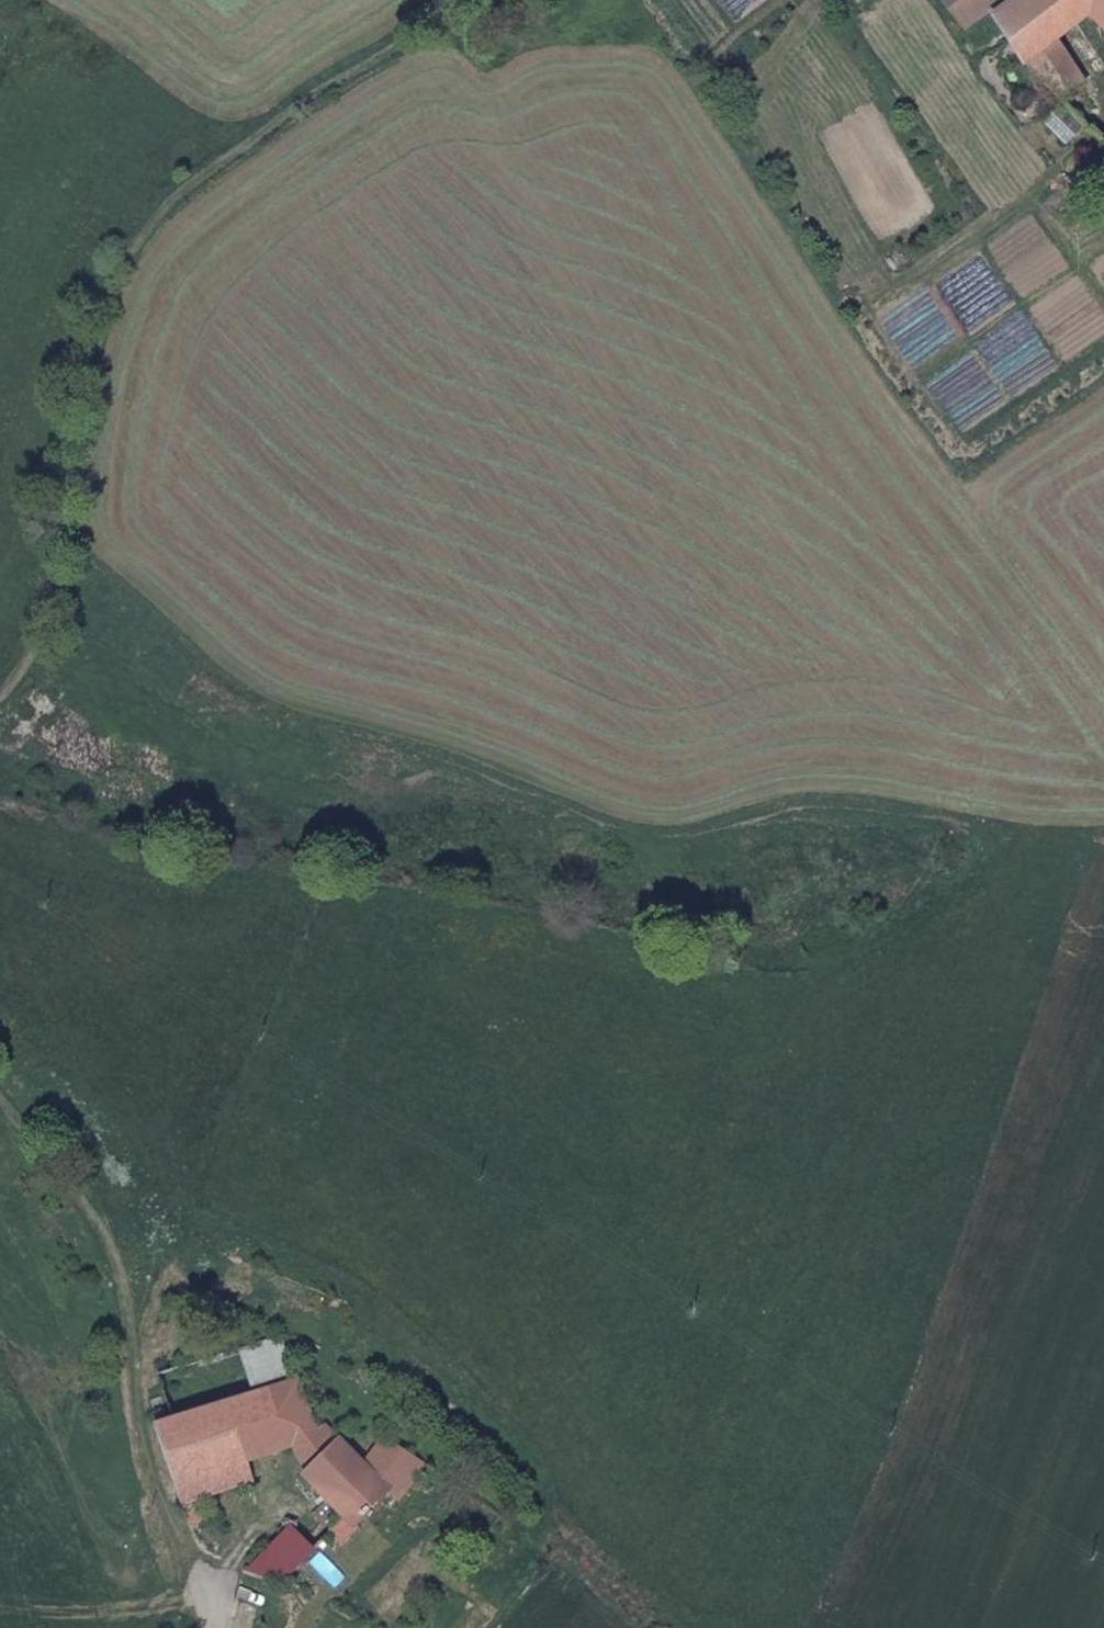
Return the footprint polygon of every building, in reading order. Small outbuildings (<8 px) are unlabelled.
[(966,26),(987,10),(1000,0),(944,0),(966,26)] [(987,10),(1026,61),(1059,37),(1092,13),(1103,4),(1103,0),(1000,0),(987,10)] [(1092,13),(1103,28),(1103,4),(1092,13)] [(1026,61),(1060,99),(1085,82),(1059,37),(1026,61)] [(278,1340),(161,1378),(173,1421),(224,1405),(293,1384),(278,1340)] [(173,1421),(156,1426),(181,1505),(200,1499),(249,1485),(243,1465),(290,1451),(309,1471),(301,1478),(345,1520),(351,1527),(390,1490),(399,1500),(421,1466),(384,1441),(360,1463),(322,1423),(310,1432),(297,1383),(293,1384),(224,1405),(173,1421)] [(200,1499),(181,1505),(190,1532),(210,1524),(200,1499)] [(273,1581),(285,1582),(313,1553),(289,1530),(243,1578),(273,1581)]
